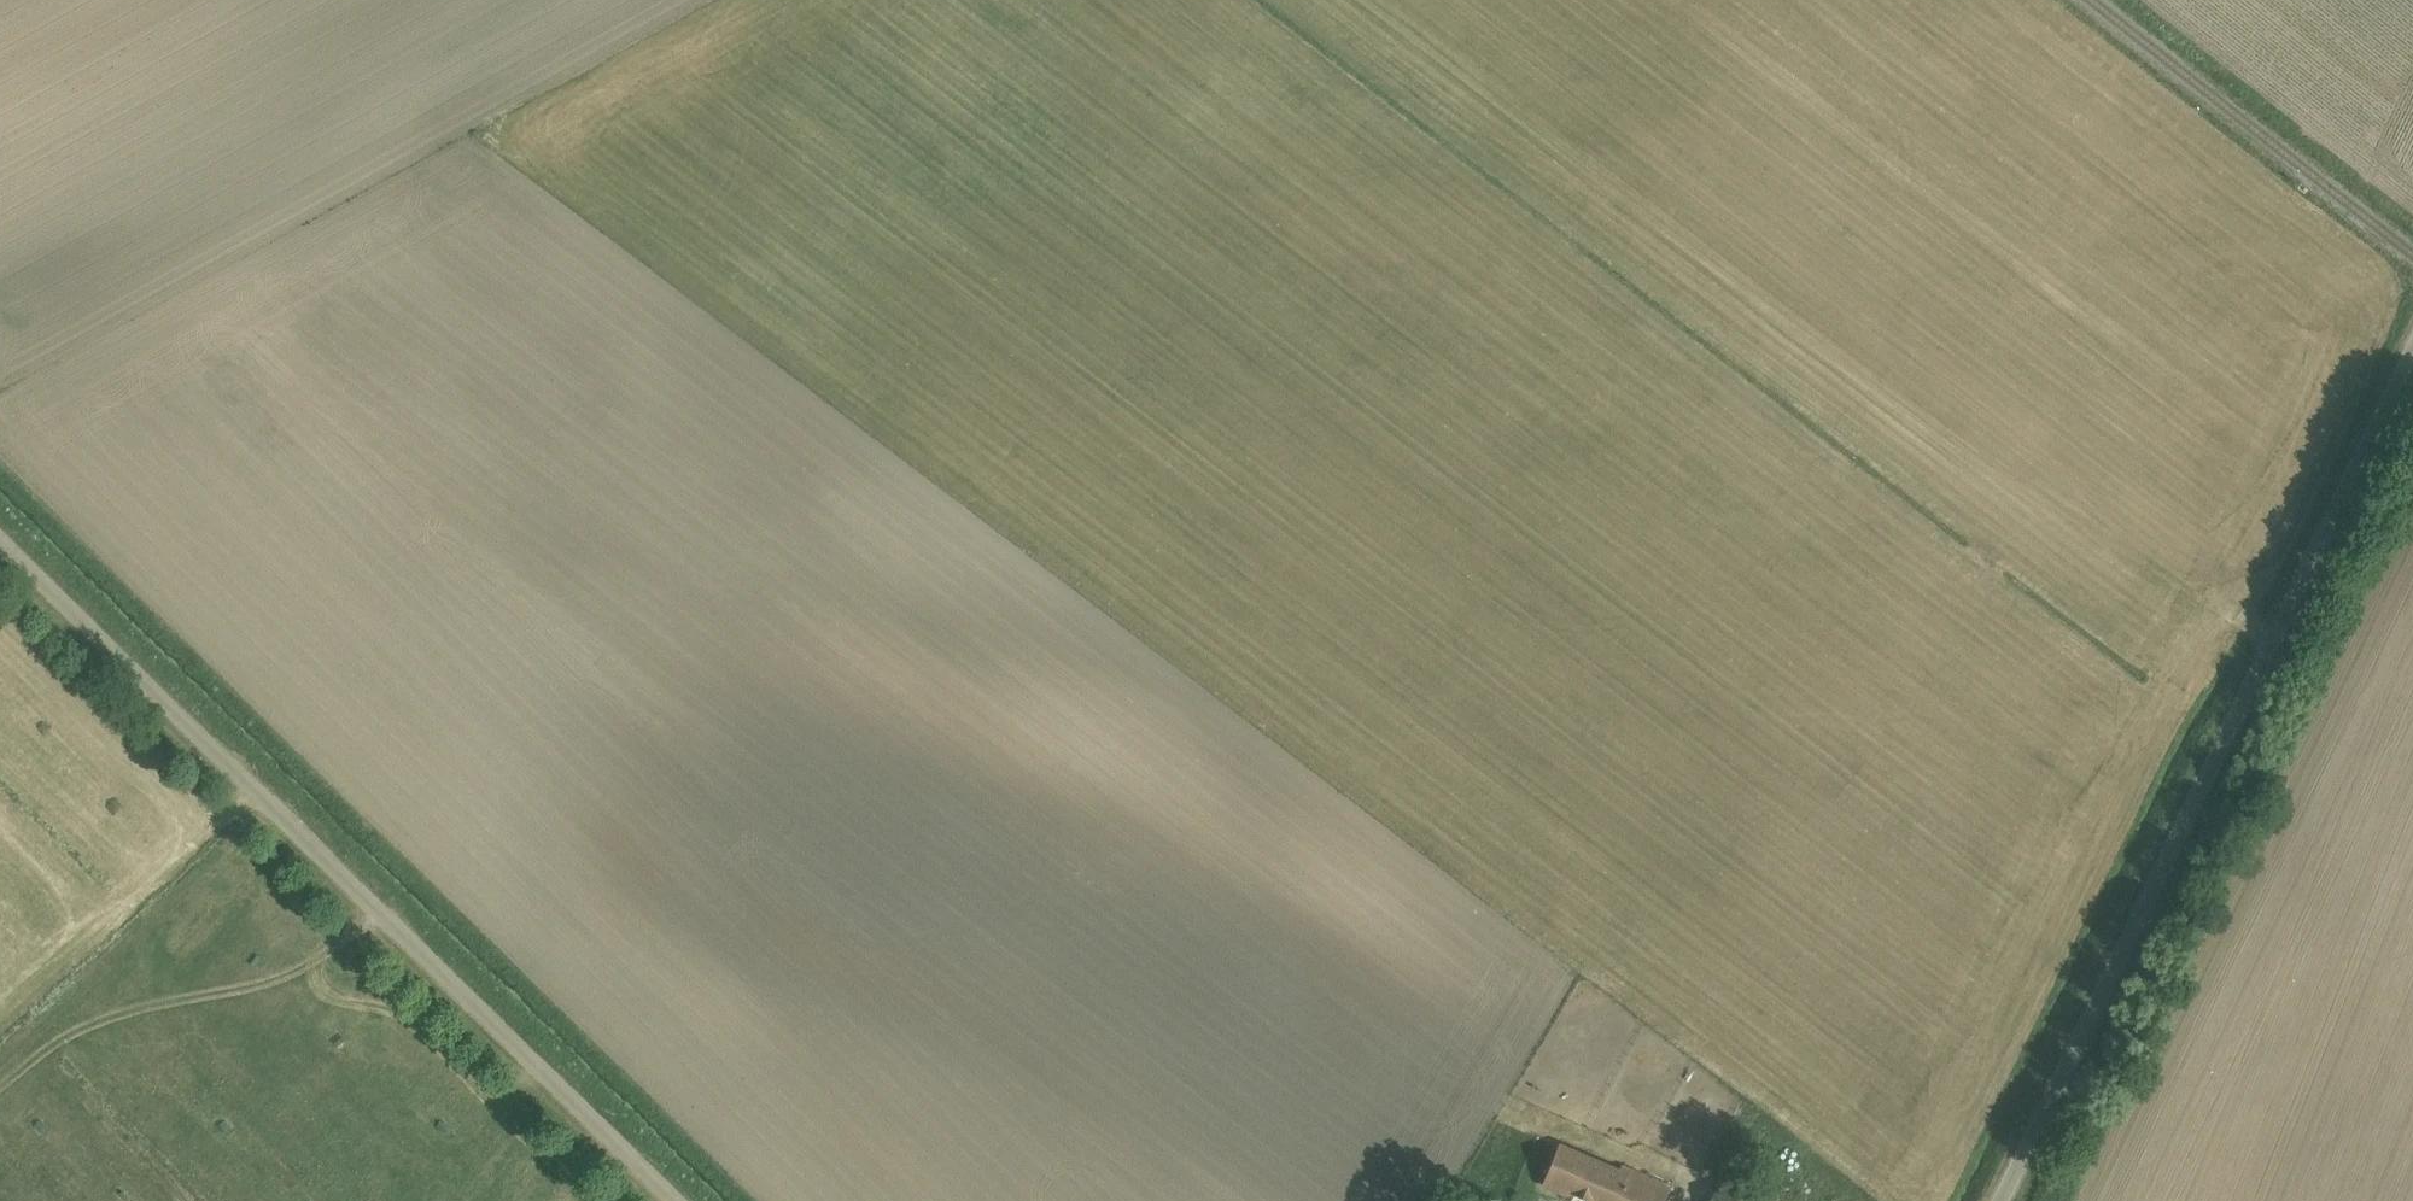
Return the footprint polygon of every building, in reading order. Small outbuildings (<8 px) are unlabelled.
[(1541,1196),(1554,1200),(1664,1200),(1671,1185),(1626,1166),(1622,1175),(1561,1149),(1541,1196)] [(1723,1186),(1717,1200),(1756,1200),(1723,1186)]
